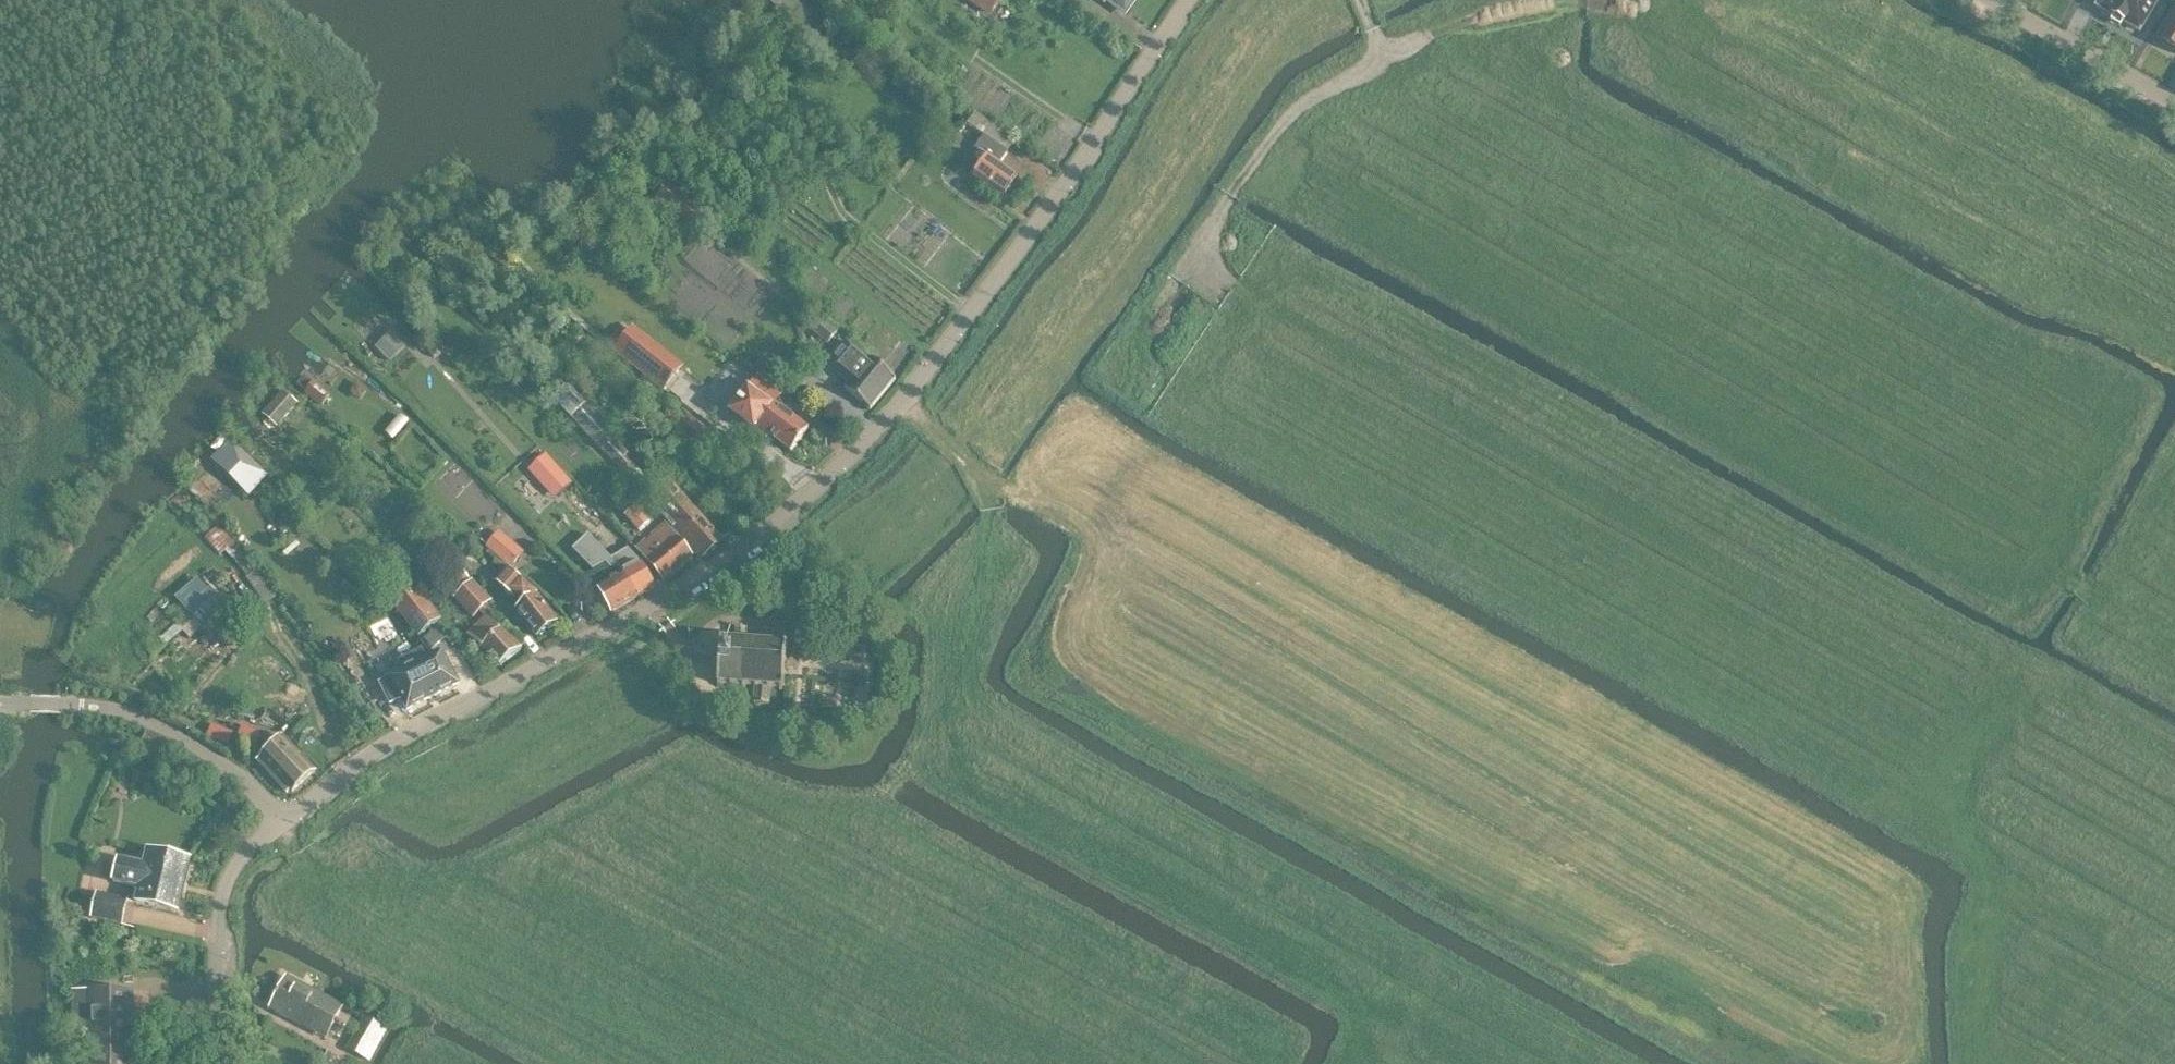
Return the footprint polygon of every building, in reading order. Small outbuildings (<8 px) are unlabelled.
[(992,9),(998,0),(977,0),(992,9)] [(1126,10),(1133,0),(1112,0),(1126,10)] [(2096,4),(2095,5),(2097,6),(2137,29),(2137,30),(2139,31),(2140,29),(2157,0),(2099,0),(2096,4)] [(2174,50),(2174,6),(2156,38),(2174,50)] [(973,175),(1003,197),(1018,176),(999,163),(1008,151),(984,134),(975,147),(987,156),(973,175)] [(669,184),(658,198),(677,215),(680,212),(696,225),(705,215),(669,184)] [(835,332),(819,318),(810,328),(827,342),(835,332)] [(682,365),(632,327),(614,350),(664,389),(682,365)] [(402,341),(392,331),(376,346),(376,347),(386,357),(402,341)] [(845,340),(827,363),(848,381),(844,386),(870,408),(895,378),(869,356),(867,358),(845,340)] [(329,395),(303,374),(296,382),(322,403),(329,395)] [(753,430),(754,430),(754,429),(765,437),(768,433),(790,449),(789,449),(791,450),(808,427),(806,427),(774,403),(781,393),(757,375),(729,412),(753,430)] [(571,415),(585,402),(567,382),(565,380),(550,395),(568,415),(569,415),(570,416),(571,415)] [(262,413),(276,426),(297,402),(283,390),(262,413)] [(587,400),(571,416),(636,485),(645,477),(631,460),(630,461),(624,455),(628,452),(614,437),(618,433),(587,400)] [(715,434),(674,401),(659,419),(701,454),(702,454),(716,436),(715,434)] [(233,441),(216,459),(250,493),(267,475),(233,441)] [(556,497),(574,481),(547,451),(528,467),(556,497)] [(650,494),(662,508),(659,511),(700,558),(723,540),(669,478),(650,494)] [(565,494),(586,517),(596,508),(575,485),(565,494)] [(625,513),(639,530),(649,521),(635,504),(625,513)] [(615,555),(628,541),(605,520),(592,533),(615,555)] [(207,533),(205,535),(205,536),(220,553),(223,550),(246,576),(245,577),(264,603),(276,595),(257,568),(223,529),(218,523),(213,528),(207,533)] [(637,549),(662,579),(692,554),(669,525),(649,542),(647,540),(637,549)] [(488,546),(511,567),(520,557),(497,536),(488,546)] [(625,569),(622,571),(637,595),(654,585),(633,549),(618,558),(625,569)] [(516,595),(524,601),(515,608),(537,636),(558,620),(537,592),(536,592),(507,566),(494,580),(514,598),(516,595)] [(446,579),(456,589),(452,593),(473,616),(490,600),(459,567),(446,579)] [(637,595),(622,571),(596,586),(611,611),(637,595)] [(391,600),(417,635),(441,617),(414,582),(391,600)] [(485,614),(483,615),(466,633),(476,642),(472,647),(476,651),(481,646),(499,663),(522,646),(500,626),(486,615),(485,614)] [(161,668),(163,666),(167,671),(179,660),(175,655),(192,640),(196,644),(208,633),(194,618),(183,628),(184,635),(188,639),(175,651),(171,647),(165,645),(154,655),(155,661),(159,665),(161,668)] [(430,633),(421,640),(428,650),(438,642),(447,635),(440,626),(430,633)] [(713,678),(713,682),(716,683),(716,686),(721,686),(721,683),(729,683),(729,687),(734,687),(734,684),(741,684),(741,687),(746,688),(746,684),(754,685),(754,688),(754,702),(769,703),(770,689),(771,685),(779,686),(779,689),(783,689),(783,686),(786,686),(786,682),(783,682),(784,673),(787,673),(787,669),(784,669),(784,660),(788,660),(788,656),(785,656),(785,647),(789,647),(789,643),(786,643),(786,639),(781,639),(781,642),(773,642),(774,638),(770,638),(771,628),(760,628),(759,637),(756,637),(756,641),(749,640),(749,637),(745,636),(746,627),(735,626),(735,636),(731,635),(731,639),(724,638),(724,635),(719,635),(719,638),(716,638),(715,642),(719,643),(718,652),(715,651),(714,656),(718,656),(718,660),(717,665),(714,665),(714,669),(717,669),(716,678),(713,678)] [(426,658),(421,648),(397,660),(402,670),(379,682),(389,702),(401,696),(406,706),(407,708),(409,707),(456,683),(458,682),(457,680),(441,650),(426,658)] [(808,722),(794,722),(793,731),(807,732),(808,722)] [(207,735),(228,744),(232,731),(212,723),(207,735)] [(235,739),(253,747),(260,731),(242,723),(235,739)] [(138,745),(157,755),(164,740),(146,731),(138,745)] [(283,736),(257,760),(269,773),(273,770),(292,790),(314,769),(283,736)] [(113,881),(139,887),(135,901),(178,911),(190,860),(147,850),(144,865),(118,859),(113,881)] [(91,916),(122,923),(127,900),(96,893),(91,916)] [(269,1008),(286,1016),(289,1011),(328,1032),(342,1005),(286,976),(269,1008)] [(88,1031),(88,1034),(133,1034),(132,989),(73,990),(74,1031),(88,1031)] [(348,1048),(369,1059),(386,1028),(365,1017),(348,1048)] [(88,1034),(89,1063),(133,1063),(133,1034),(88,1034)]
